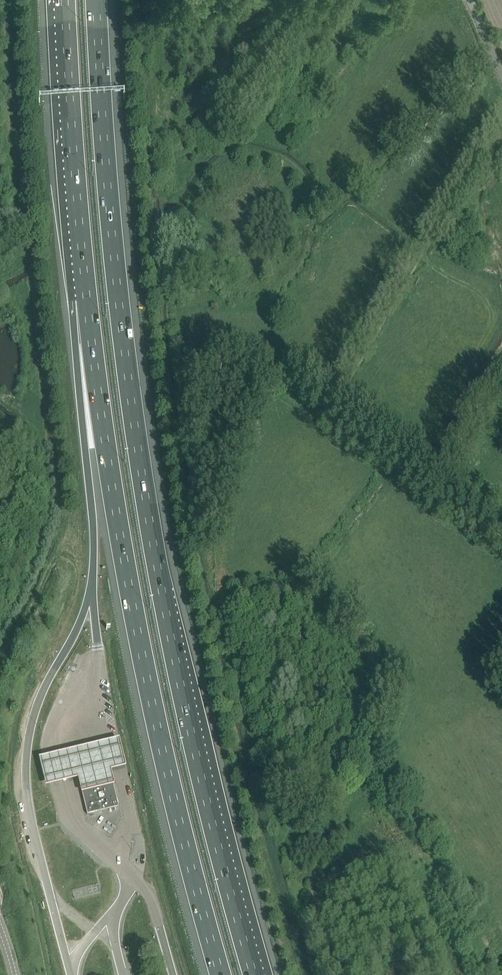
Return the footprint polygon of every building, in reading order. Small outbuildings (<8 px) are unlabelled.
[(81,793),(112,785),(110,774),(118,772),(124,770),(118,743),(111,745),(59,757),(37,762),(44,790),(65,785),(76,782),(80,797),(82,796),(81,793)] [(87,817),(118,809),(112,785),(81,793),(82,796),(87,817)]
